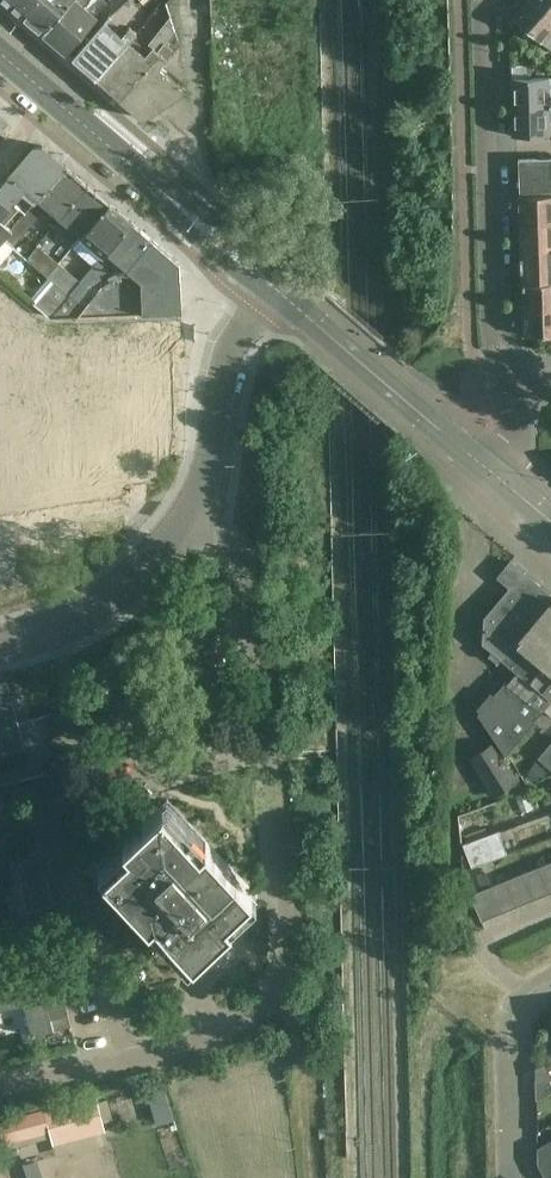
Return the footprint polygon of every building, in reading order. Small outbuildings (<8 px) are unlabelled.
[(22,15),(36,0),(4,0),(22,15)] [(22,15),(44,34),(72,1),(72,0),(36,0),(22,15)] [(72,1),(44,34),(67,53),(94,20),(82,10),(90,0),(72,0),(72,1)] [(196,14),(211,13),(211,0),(195,0),(196,14)] [(535,0),(528,0),(513,17),(550,50),(550,14),(535,0)] [(550,14),(550,0),(535,0),(550,14)] [(126,32),(109,17),(73,59),(98,80),(131,42),(137,34),(130,27),(126,32)] [(175,31),(171,17),(149,44),(153,47),(146,55),(131,42),(98,80),(120,99),(153,61),(151,59),(158,51),(175,31)] [(179,45),(175,31),(158,51),(151,59),(153,61),(120,99),(143,118),(149,115),(150,115),(152,114),(151,113),(154,112),(155,112),(156,111),(169,102),(169,103),(171,101),(175,98),(176,99),(178,97),(178,96),(185,91),(184,89),(160,68),(163,65),(163,64),(179,45)] [(532,64),(512,65),(513,78),(532,77),(532,64)] [(536,77),(532,77),(513,78),(513,107),(550,106),(550,77),(536,77)] [(513,107),(514,136),(538,135),(549,135),(549,121),(550,121),(550,106),(513,107)] [(43,145),(34,146),(0,186),(0,190),(15,202),(26,189),(38,199),(67,166),(43,145)] [(519,159),(520,192),(550,191),(550,158),(519,159)] [(89,184),(67,166),(38,199),(60,218),(89,184)] [(111,203),(89,184),(60,218),(82,237),(111,203)] [(0,190),(0,235),(5,239),(12,230),(0,219),(8,210),(15,202),(0,190)] [(544,196),(520,196),(521,224),(550,223),(550,196),(544,196)] [(133,222),(111,203),(82,237),(104,255),(133,222)] [(133,222),(104,255),(82,281),(71,295),(69,297),(76,302),(93,281),(117,267),(125,273),(153,239),(133,222)] [(521,224),(522,252),(550,251),(550,223),(521,224)] [(5,239),(0,235),(0,262),(14,246),(5,239)] [(154,240),(153,239),(125,273),(137,283),(138,313),(182,311),(181,284),(180,268),(181,268),(177,259),(176,259),(154,240)] [(27,259),(49,277),(61,264),(39,245),(27,259)] [(522,256),(523,284),(550,282),(550,255),(522,256)] [(82,281),(61,264),(49,277),(71,295),(82,281)] [(71,295),(49,277),(30,299),(52,317),(69,297),(71,295)] [(523,284),(523,310),(550,309),(550,282),(523,284)] [(523,310),(524,335),(550,334),(550,309),(523,310)] [(146,314),(148,333),(160,332),(158,313),(146,314)] [(144,355),(145,371),(165,371),(164,355),(144,355)] [(162,491),(155,453),(28,475),(34,512),(162,491)] [(511,561),(498,577),(511,587),(485,617),(483,642),(493,650),(489,654),(498,662),(502,657),(536,686),(526,698),(505,681),(478,713),(506,755),(545,710),(550,702),(550,594),(511,561)] [(8,682),(0,684),(0,742),(3,754),(25,748),(22,737),(50,730),(46,715),(19,722),(8,682)] [(54,743),(50,730),(22,737),(25,748),(26,750),(54,743)] [(495,742),(473,756),(470,758),(493,795),(518,778),(495,742)] [(58,757),(54,743),(26,750),(30,765),(58,757)] [(539,758),(550,769),(550,743),(539,758)] [(258,895),(168,799),(98,865),(148,919),(143,924),(159,940),(164,935),(188,961),(258,895)] [(64,827),(60,814),(44,818),(32,821),(36,834),(64,827)] [(67,842),(64,827),(36,834),(39,848),(49,846),(67,842)] [(499,830),(489,834),(463,844),(472,866),(508,853),(499,830)] [(52,860),(49,846),(39,848),(21,853),(22,855),(25,867),(52,860)] [(22,855),(7,859),(14,885),(20,883),(21,883),(28,881),(25,867),(22,855)] [(56,874),(52,860),(25,867),(28,881),(48,876),(56,874)] [(538,866),(549,893),(550,892),(550,861),(538,866)] [(549,893),(538,866),(522,873),(532,900),(549,893)] [(532,900),(522,873),(505,880),(515,907),(532,900)] [(52,890),(48,876),(28,881),(21,883),(20,883),(22,889),(24,897),(52,890)] [(515,907),(505,880),(488,887),(499,914),(515,907)] [(499,914),(488,887),(471,894),(482,920),(499,914)] [(24,897),(22,889),(14,891),(19,913),(28,911),(24,897)] [(55,904),(52,890),(24,897),(28,911),(47,906),(55,904)] [(51,919),(47,906),(28,911),(19,913),(23,926),(51,919)] [(55,934),(51,919),(23,926),(27,941),(55,934)] [(0,973),(0,1011),(24,1004),(33,1035),(71,1025),(59,976),(53,977),(52,971),(56,964),(54,957),(47,953),(40,955),(36,961),(37,964),(0,973)] [(544,1064),(536,1068),(537,1097),(550,1091),(550,1082),(544,1064)] [(97,1097),(45,1110),(45,1111),(49,1126),(50,1132),(53,1143),(106,1129),(104,1122),(99,1102),(98,1098),(97,1097)] [(550,1157),(550,1139),(538,1146),(538,1164),(550,1157)] [(538,1164),(546,1177),(550,1174),(550,1157),(538,1164)]
